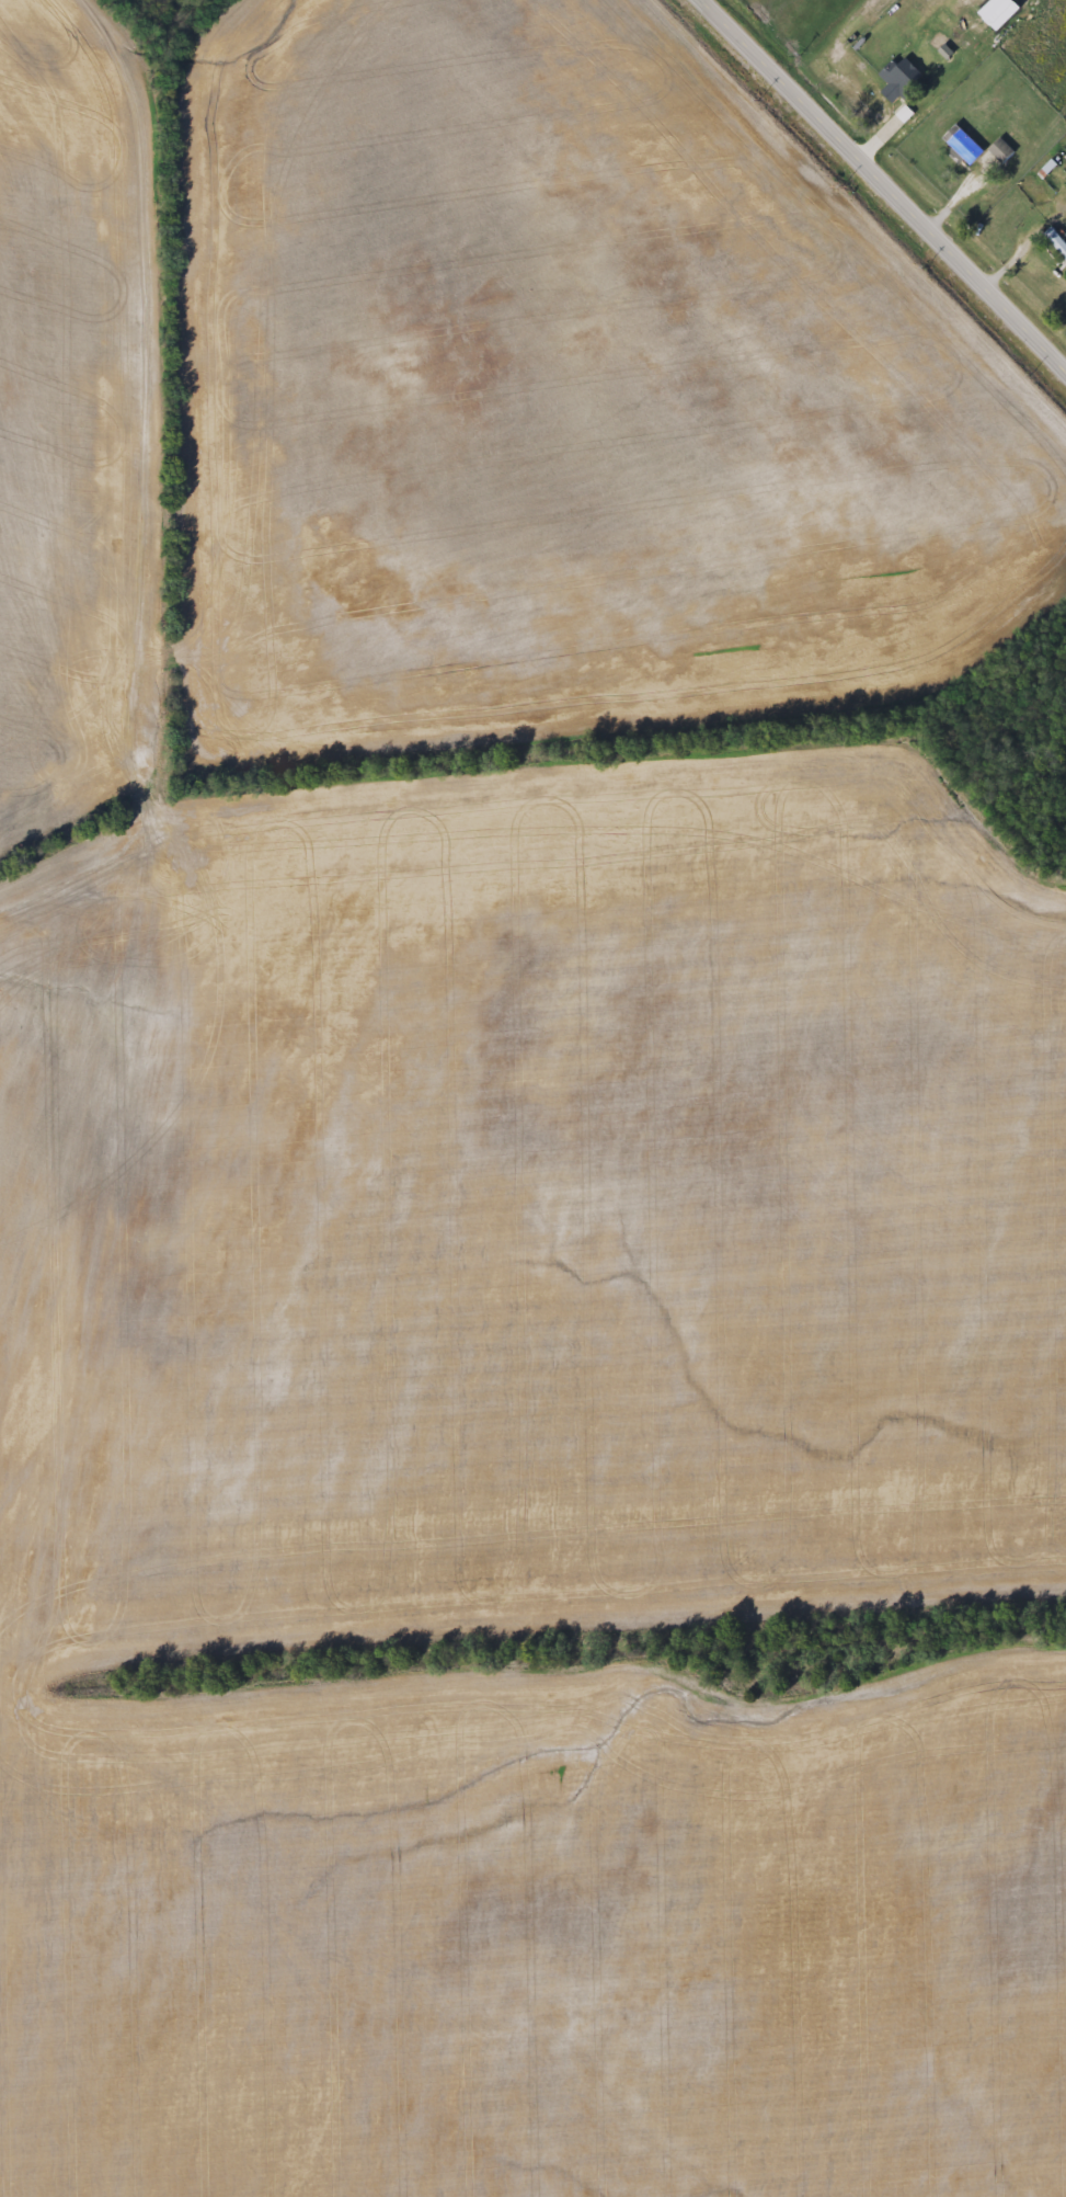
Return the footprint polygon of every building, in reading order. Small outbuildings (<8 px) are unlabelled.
[(893,59),(921,88),(906,103),(878,76),(893,59)] [(984,151),(968,167),(941,139),(956,124),(984,151)] [(1002,166),(987,150),(1001,137),(1017,152),(1002,166)] [(1051,228),(1065,245),(1065,262),(1043,236),(1051,228)]
